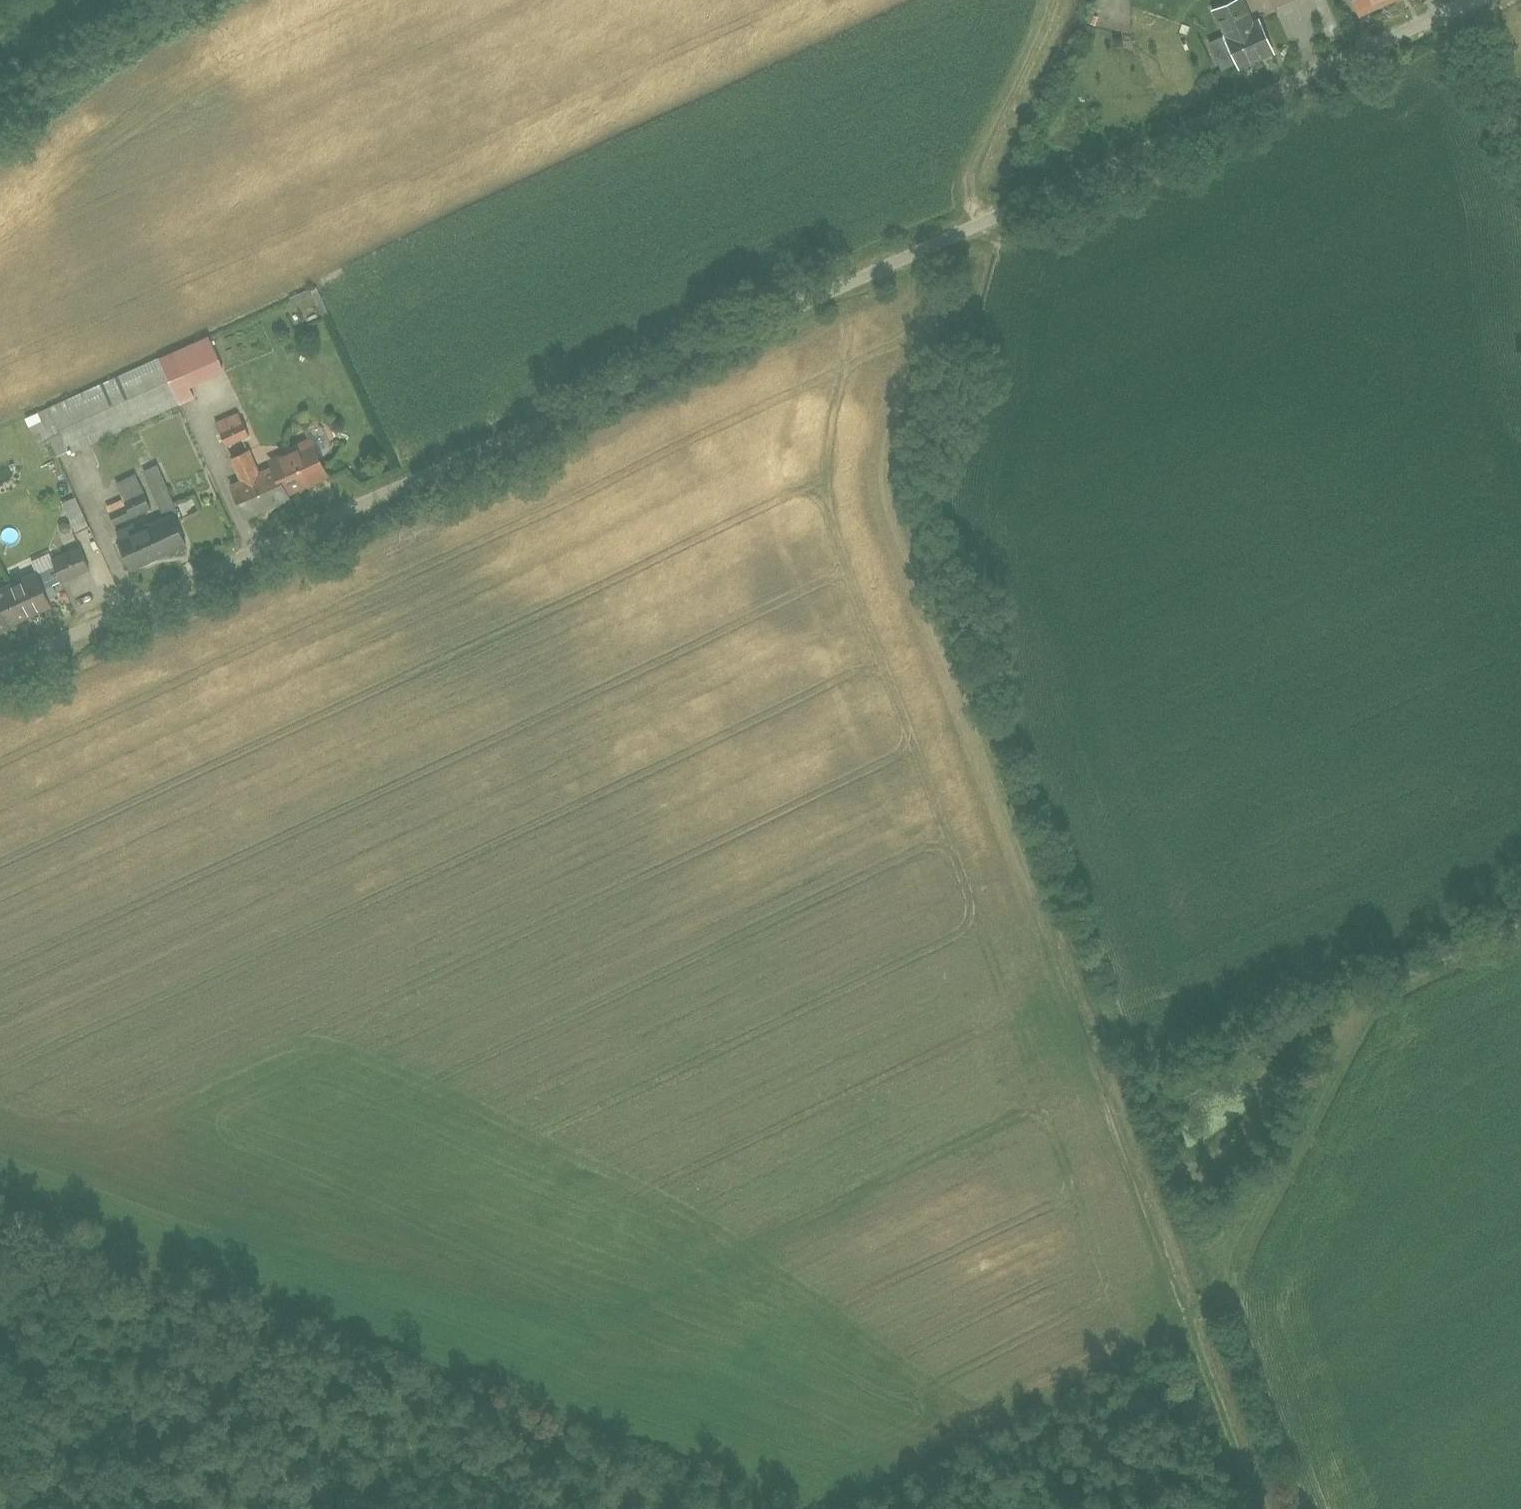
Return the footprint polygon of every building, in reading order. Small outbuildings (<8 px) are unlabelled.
[(1236,68),(1273,50),(1259,20),(1253,23),(1242,0),(1236,0),(1209,12),(1236,68)] [(1274,9),(1292,0),(1269,0),(1274,9)] [(1393,0),(1351,0),(1359,17),(1393,0)] [(172,345),(34,406),(36,411),(53,448),(69,441),(71,446),(193,392),(174,350),(172,345)] [(213,419),(223,443),(246,433),(236,409),(213,419)] [(228,480),(242,513),(286,493),(285,491),(328,472),(310,434),(262,455),(266,464),(257,467),(246,444),(226,453),(237,476),(228,480)] [(114,533),(128,565),(186,539),(177,518),(182,516),(156,459),(141,466),(156,499),(161,512),(138,522),(135,515),(114,524),(118,531),(114,533)] [(113,518),(151,501),(136,468),(114,478),(122,494),(105,501),(113,518)] [(53,499),(67,528),(70,527),(87,519),(73,490),(53,499)] [(88,565),(70,527),(67,528),(57,533),(63,546),(48,553),(52,562),(59,577),(88,565)] [(52,562),(48,553),(46,549),(27,557),(31,566),(33,571),(52,562)] [(31,566),(0,580),(0,628),(49,606),(33,571),(31,566)]
